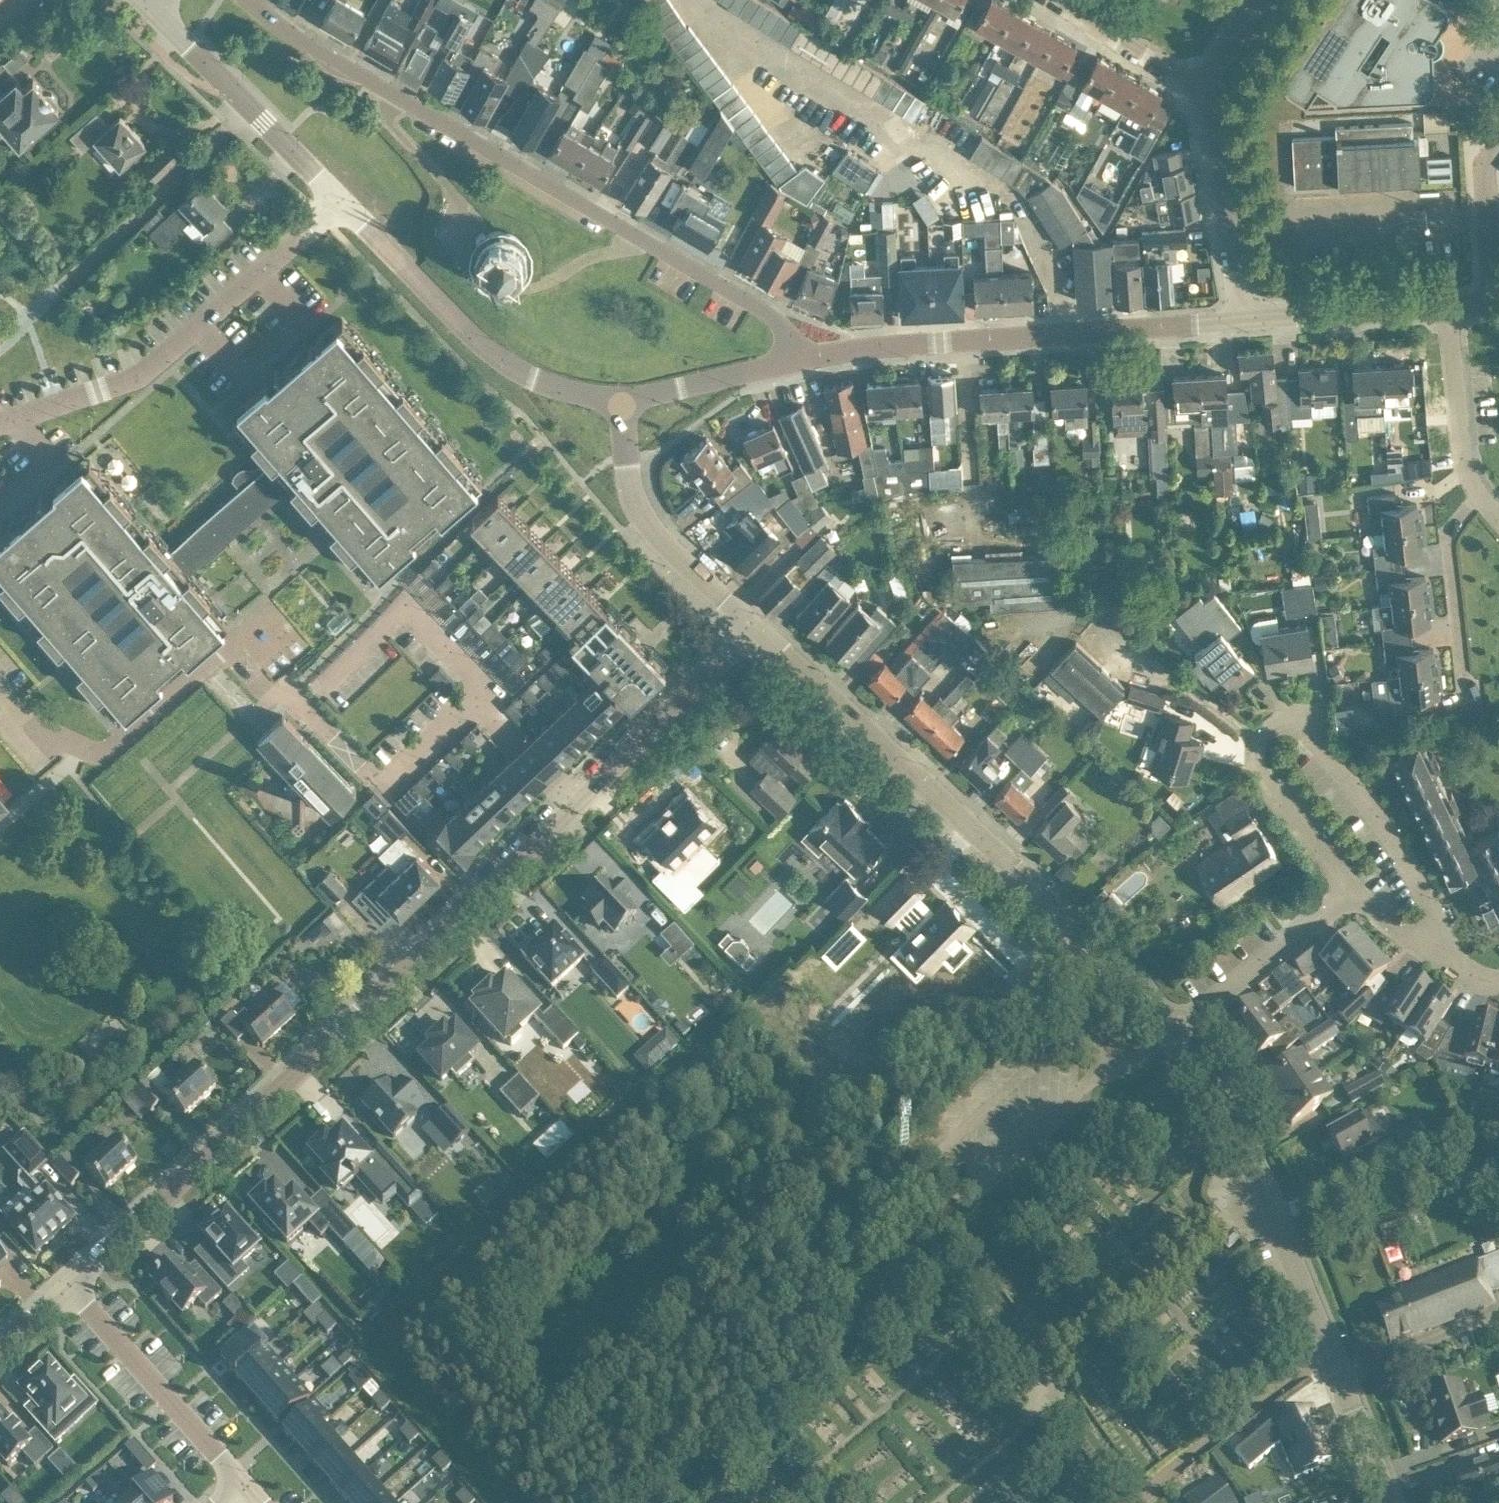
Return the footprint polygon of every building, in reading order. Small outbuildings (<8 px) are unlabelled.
[(323,20),(350,36),(364,11),(346,0),(334,0),(323,20)] [(365,45),(391,60),(403,40),(402,39),(409,26),(407,25),(409,21),(421,28),(425,20),(435,2),(436,0),(419,0),(412,12),(412,13),(390,1),(384,12),(377,25),(365,45)] [(435,2),(456,14),(463,1),(462,1),(460,0),(436,0),(435,2)] [(551,4),(559,9),(560,9),(566,0),(554,0),(551,4)] [(649,9),(662,0),(643,0),(649,9)] [(674,7),(669,0),(662,0),(649,9),(655,19),(674,7)] [(747,0),(732,0),(727,8),(737,15),(747,0)] [(760,1),(759,0),(747,0),(737,15),(748,21),(760,1)] [(811,30),(817,21),(811,17),(818,6),(808,0),(804,0),(799,9),(793,6),(787,16),(811,30)] [(826,13),(834,18),(844,0),(833,0),(826,13)] [(903,6),(893,0),(891,0),(885,10),(897,17),(903,6)] [(934,0),(922,0),(919,6),(927,11),(933,1),(934,0)] [(933,1),(962,18),(972,0),(971,0),(934,0),(933,1)] [(1012,9),(997,0),(989,0),(985,8),(977,3),(967,21),(997,37),(1012,9)] [(1287,73),(1285,75),(1283,78),(1283,82),(1283,85),(1284,88),(1285,91),(1288,94),(1290,96),(1306,106),(1307,104),(1317,89),(1335,101),(1335,103),(1334,103),(1334,105),(1418,100),(1421,100),(1424,100),(1427,98),(1430,96),(1432,94),(1434,91),(1434,87),(1434,84),(1432,50),(1434,48),(1436,46),(1436,44),(1436,42),(1435,39),(1446,23),(1447,20),(1448,16),(1448,13),(1447,9),(1445,6),(1442,3),(1439,2),(1436,0),(1334,0),(1287,73)] [(444,54),(429,82),(454,95),(456,91),(474,58),(474,57),(458,49),(479,10),(463,1),(456,14),(454,18),(444,36),(442,40),(451,45),(446,55),(444,54)] [(758,27),(770,7),(760,1),(748,21),(758,27)] [(547,2),(544,7),(546,14),(553,18),(559,9),(551,4),(547,2)] [(915,13),(903,6),(897,17),(909,24),(915,13)] [(662,29),(680,17),(674,7),(655,19),(662,29)] [(768,34),(781,13),(770,7),(758,27),(768,34)] [(1018,49),(1034,21),(1012,9),(997,37),(1018,49)] [(778,40),(791,20),(781,13),(768,34),(778,40)] [(687,27),(680,17),(662,29),(669,39),(687,27)] [(421,28),(397,68),(405,73),(404,75),(413,80),(417,83),(438,46),(430,42),(438,28),(425,20),(421,28)] [(788,46),(801,26),(791,20),(778,40),(788,46)] [(1039,61),(1055,33),(1034,21),(1018,49),(1039,61)] [(677,50),(696,35),(689,26),(670,40),(677,50)] [(800,53),(812,33),(801,26),(789,47),(800,53)] [(810,59),(822,39),(812,33),(800,53),(810,59)] [(1070,55),(1076,44),(1055,33),(1039,61),(1069,77),(1071,78),(1081,61),(1070,55)] [(684,59),(703,45),(696,35),(677,50),(684,59)] [(528,37),(519,52),(520,52),(525,61),(536,44),(528,38),(528,37)] [(820,65),(833,45),(822,39),(810,59),(820,65)] [(536,44),(525,61),(533,73),(548,54),(537,45),(536,44)] [(691,69),(710,55),(703,45),(684,59),(691,69)] [(831,71),(843,51),(833,45),(820,65),(831,71)] [(0,65),(0,118),(20,141),(59,108),(33,78),(24,86),(12,72),(29,57),(22,48),(23,48),(21,46),(0,65)] [(597,54),(585,46),(564,81),(577,88),(597,54)] [(525,61),(520,52),(519,52),(507,77),(495,70),(501,59),(481,47),(456,91),(466,96),(462,103),(465,105),(463,108),(475,115),(477,111),(485,116),(501,87),(517,96),(530,79),(534,75),(533,75),(533,73),(525,61)] [(841,78),(853,57),(843,51),(831,71),(841,78)] [(597,54),(577,88),(573,95),(583,101),(580,106),(588,110),(600,90),(596,88),(609,68),(611,65),(601,57),(602,57),(597,54)] [(717,64),(710,55),(691,69),(698,79),(717,64)] [(1103,97),(1119,68),(1097,56),(1091,67),(1081,61),(1071,78),(1077,82),(1095,92),(1092,99),(1099,104),(1103,97)] [(851,84),(864,63),(853,57),(841,78),(851,84)] [(1003,76),(1008,66),(996,59),(991,69),(1003,76)] [(862,90),(874,69),(864,63),(851,84),(862,90)] [(725,74),(717,64),(698,79),(706,88),(725,74)] [(769,113),(798,95),(803,103),(810,99),(797,76),(787,82),(776,64),(749,80),(769,113)] [(1021,73),(1008,66),(1003,76),(1015,82),(1021,73)] [(1125,109),(1141,80),(1119,68),(1103,97),(1124,108),(1125,109)] [(884,75),(874,69),(862,90),(872,96),(884,75)] [(732,83),(725,74),(706,88),(713,98),(732,83)] [(882,102),(895,82),(884,75),(872,96),(882,102)] [(1069,77),(1055,102),(1056,102),(1063,107),(1077,82),(1071,78),(1069,77)] [(517,96),(498,119),(513,127),(511,130),(512,130),(514,128),(519,131),(518,133),(520,134),(518,138),(529,144),(531,141),(533,142),(560,96),(530,79),(517,96)] [(1155,103),(1161,92),(1141,80),(1125,109),(1124,108),(1116,123),(1137,135),(1129,150),(1143,158),(1160,128),(1170,111),(1155,103)] [(893,108),(905,88),(895,82),(882,102),(893,108)] [(720,107),(739,93),(732,83),(713,98),(720,107)] [(903,115),(915,94),(905,88),(893,108),(903,115)] [(727,116),(746,102),(739,93),(720,107),(727,116)] [(915,94),(903,115),(913,121),(926,101),(915,94)] [(1075,100),(1068,113),(1084,122),(1086,123),(1086,122),(1091,113),(1093,110),(1075,100)] [(735,126),(754,112),(746,102),(727,116),(735,126)] [(698,142),(685,161),(693,167),(705,175),(736,127),(735,126),(719,107),(709,125),(698,142)] [(620,140),(632,148),(639,136),(651,118),(650,117),(639,110),(620,140)] [(120,165),(145,143),(120,115),(109,125),(97,112),(70,136),(83,150),(96,138),(120,165)] [(742,136),(761,122),(754,112),(735,126),(736,127),(742,136)] [(654,113),(651,118),(639,136),(659,149),(674,125),(654,113)] [(1091,113),(1086,122),(1097,128),(1098,129),(1103,119),(1091,113)] [(588,143),(589,144),(595,135),(571,122),(566,130),(564,129),(550,152),(575,167),(588,143)] [(749,146),(768,132),(761,122),(742,136),(749,146)] [(1086,122),(1081,133),(1091,139),(1097,128),(1086,122)] [(1413,137),(1413,133),(1412,122),(1335,126),(1335,136),(1292,138),(1295,187),(1420,180),(1418,137),(1413,137)] [(649,157),(625,197),(646,209),(670,171),(674,173),(685,161),(698,142),(685,134),(683,132),(666,159),(654,151),(650,158),(649,157)] [(768,132),(749,146),(756,156),(776,141),(768,132)] [(1059,245),(1073,236),(1073,244),(1101,242),(1091,227),(1087,229),(1062,190),(1044,174),(981,136),(970,155),(1020,188),(1027,196),(1059,245)] [(776,141),(756,156),(764,166),(783,151),(776,141)] [(602,151),(589,144),(588,143),(575,167),(600,182),(614,159),(612,157),(617,148),(607,142),(602,151)] [(155,179),(179,156),(169,145),(144,168),(155,179)] [(847,149),(832,170),(865,191),(868,185),(877,171),(878,169),(847,149)] [(1182,165),(1179,150),(1154,154),(1159,183),(1140,186),(1142,198),(1193,188),(1189,164),(1182,165)] [(783,151),(764,166),(771,175),(790,161),(783,151)] [(1452,179),(1451,155),(1427,156),(1428,180),(1452,179)] [(790,161),(771,175),(778,185),(797,170),(790,161)] [(798,170),(778,185),(806,202),(824,179),(805,165),(798,170)] [(159,209),(143,225),(150,232),(166,248),(179,235),(176,233),(194,215),(209,231),(204,236),(214,246),(233,227),(218,212),(226,205),(202,180),(166,216),(159,209)] [(770,221),(787,191),(771,182),(764,194),(755,212),(770,221)] [(683,183),(670,205),(682,211),(673,226),(690,235),(689,238),(700,244),(701,242),(705,244),(707,246),(724,218),(731,204),(713,194),(710,199),(683,183)] [(1083,183),(1077,194),(1085,204),(1093,189),(1083,183)] [(1198,216),(1194,192),(1156,199),(1160,223),(1198,216)] [(882,209),(869,210),(870,226),(883,226),(895,225),(893,200),(881,201),(882,209)] [(809,239),(821,245),(835,219),(823,212),(809,239)] [(1014,240),(1013,223),(1013,217),(1000,218),(1001,241),(1014,240)] [(976,219),(962,220),(963,230),(963,234),(977,233),(976,219)] [(962,220),(944,222),(945,231),(963,230),(962,220)] [(754,272),(758,274),(759,273),(766,277),(765,278),(768,280),(766,282),(777,289),(779,286),(781,288),(785,281),(786,282),(789,278),(787,277),(799,257),(780,246),(786,236),(762,223),(741,261),(755,269),(754,272)] [(1128,224),(1117,225),(1118,236),(1128,235),(1128,224)] [(1172,297),(1171,284),(1169,260),(1161,261),(1160,246),(1186,244),(1185,228),(1142,232),(1147,299),(1172,297)] [(878,230),(880,273),(881,278),(897,278),(895,237),(895,229),(878,230)] [(1117,297),(1115,262),(1115,254),(1139,252),(1138,237),(1110,238),(1110,241),(1101,242),(1073,244),(1077,300),(1116,297),(1117,297)] [(495,239),(493,239),(492,240),(490,241),(489,242),(487,244),(486,245),(485,247),(484,249),(483,252),(482,255),(482,257),(482,260),(483,263),(484,265),(486,268),(488,270),(490,272),(492,273),(494,274),(497,275),(500,276),(503,276),(505,275),(508,274),(511,273),(514,271),(517,267),(518,265),(519,262),(520,260),(520,257),(520,254),(519,252),(518,249),(517,246),(515,244),(514,242),(511,241),(509,239),(506,238),(503,238),(501,238),(498,238),(495,239)] [(1003,273),(1002,245),(985,246),(987,274),(973,275),(975,310),(1004,308),(1003,273)] [(958,252),(944,253),(944,264),(930,265),(933,315),(950,314),(950,311),(961,311),(958,252)] [(933,315),(930,265),(916,266),(915,254),(901,255),(904,313),(915,313),(915,316),(933,315)] [(1139,261),(1115,262),(1117,297),(1116,297),(1117,301),(1141,299),(1139,261)] [(1210,265),(1198,266),(1199,279),(1211,278),(1210,265)] [(835,277),(808,266),(796,296),(822,307),(835,277)] [(1032,271),(1003,273),(1004,308),(1034,306),(1032,271)] [(882,314),(881,278),(880,273),(850,275),(851,289),(851,290),(852,316),(882,314)] [(259,463),(257,464),(256,465),(254,466),(252,466),(248,466),(245,466),(243,466),(240,467),(238,468),(236,470),(235,471),(233,473),(232,476),(232,478),(240,487),(221,504),(232,518),(249,503),(254,508),(289,478),(372,574),(482,479),(343,318),(280,373),(276,368),(274,370),(283,380),(272,389),(268,383),(233,413),(273,459),(263,468),(259,463)] [(1252,396),(1266,395),(1267,402),(1262,402),(1264,424),(1290,422),(1290,417),(1289,417),(1287,377),(1276,378),(1273,349),(1238,352),(1240,373),(1250,373),(1252,396)] [(1408,363),(1381,365),(1384,412),(1397,411),(1398,427),(1413,427),(1409,362),(1408,362),(1408,363)] [(1384,412),(1381,365),(1354,367),(1354,365),(1353,365),(1357,430),(1372,429),(1371,413),(1384,412)] [(1288,377),(1287,377),(1289,417),(1290,417),(1312,415),(1311,401),(1336,400),(1334,367),(1299,369),(1300,383),(1288,383),(1288,377)] [(928,375),(932,444),(944,443),(943,409),(956,408),(955,374),(928,375)] [(1225,374),(1199,375),(1201,420),(1244,417),(1238,389),(1226,389),(1225,374)] [(1201,420),(1199,375),(1173,377),(1174,387),(1163,388),(1165,422),(1201,420)] [(919,378),(909,379),(909,377),(893,378),(896,410),(922,408),(919,378)] [(896,410),(893,378),(878,379),(878,381),(867,382),(870,412),(896,410)] [(1053,411),(1065,410),(1066,426),(1088,424),(1089,438),(1082,439),(1083,455),(1099,454),(1097,418),(1087,418),(1085,382),(1081,383),(1081,379),(1070,380),(1070,383),(1051,384),(1053,411)] [(1165,422),(1163,388),(1147,389),(1148,391),(1141,391),(1141,379),(1111,381),(1113,423),(1129,422),(1130,427),(1149,426),(1152,425),(1153,435),(1166,435),(1165,422)] [(838,451),(859,447),(864,474),(878,471),(873,448),(872,443),(866,444),(852,380),(824,386),(833,426),(838,451)] [(1032,386),(1006,387),(1010,447),(1012,470),(1023,469),(1022,451),(1020,451),(1018,413),(1033,412),(1032,386)] [(1010,447),(1006,387),(981,389),(982,415),(998,414),(1000,447),(1010,447)] [(779,415),(812,489),(829,481),(824,470),(829,468),(825,460),(827,459),(802,405),(779,415)] [(1049,461),(1047,415),(1034,416),(1036,450),(1035,450),(1035,462),(1049,461)] [(745,436),(756,462),(761,471),(775,465),(779,474),(793,467),(773,424),(745,436)] [(1214,471),(1211,432),(1211,424),(1194,425),(1198,472),(1214,471)] [(1233,490),(1230,453),(1226,454),(1224,431),(1211,432),(1214,471),(1216,492),(1233,490)] [(721,503),(753,479),(740,462),(731,469),(707,437),(681,457),(709,493),(712,491),(721,503)] [(920,457),(904,459),(906,470),(928,468),(929,468),(934,468),(932,444),(920,445),(920,457)] [(878,471),(878,472),(906,470),(904,459),(888,460),(886,447),(873,448),(878,471)] [(1400,463),(1401,477),(1432,472),(1431,458),(1400,463)] [(188,572),(223,542),(215,533),(232,518),(221,504),(169,549),(129,504),(125,507),(89,466),(70,482),(67,478),(55,489),(60,494),(49,503),(41,493),(39,495),(43,499),(0,536),(0,576),(41,624),(45,620),(102,686),(98,690),(120,714),(229,619),(188,572)] [(934,468),(929,468),(930,486),(946,485),(945,467),(934,468)] [(929,488),(928,468),(906,470),(910,490),(929,488)] [(1400,468),(1388,470),(1390,478),(1401,476),(1400,468)] [(910,490),(906,470),(878,472),(874,472),(875,475),(880,498),(903,491),(910,490)] [(800,495),(792,499),(802,511),(819,503),(805,473),(793,478),(800,495)] [(741,497),(750,506),(758,499),(762,504),(771,497),(757,482),(741,497)] [(1395,493),(1367,496),(1369,517),(1382,516),(1384,530),(1424,526),(1422,511),(1418,511),(1417,504),(1397,506),(1395,493)] [(486,537),(514,510),(498,494),(470,521),(486,537)] [(805,515),(802,511),(792,499),(790,497),(778,507),(798,531),(810,521),(805,515)] [(819,504),(805,515),(810,521),(816,529),(832,516),(819,504)] [(746,569),(777,538),(746,507),(727,527),(738,538),(727,549),(724,546),(724,547),(746,569)] [(501,552),(529,526),(514,510),(486,537),(501,552)] [(817,530),(816,529),(811,523),(795,538),(801,545),(817,530)] [(230,560),(211,577),(253,624),(234,641),(267,679),(314,638),(281,599),(300,583),(308,592),(328,576),(311,557),(292,573),(251,526),(222,551),(230,560)] [(516,568),(544,541),(529,526),(501,552),(493,559),(510,576),(517,569),(516,568)] [(1425,541),(1424,526),(1384,530),(1385,544),(1372,545),(1375,568),(1404,565),(1402,552),(1422,549),(1421,541),(1425,541)] [(774,612),(836,550),(821,536),(759,598),(774,612)] [(531,584),(559,557),(544,541),(516,568),(517,569),(531,583),(531,584)] [(952,559),(954,586),(955,600),(990,598),(990,607),(1059,603),(1056,553),(952,559)] [(536,609),(574,573),(559,557),(531,584),(531,583),(521,593),(536,609)] [(427,576),(438,565),(433,559),(421,570),(427,576)] [(827,562),(804,584),(814,593),(797,613),(818,632),(849,595),(837,585),(844,577),(827,562)] [(1405,578),(1404,565),(1375,568),(1378,591),(1390,590),(1391,603),(1432,598),(1430,583),(1426,584),(1425,576),(1405,578)] [(561,615),(589,588),(574,573),(536,609),(552,625),(562,616),(561,615)] [(442,591),(453,580),(447,574),(436,585),(442,591)] [(1297,586),(1301,616),(1317,614),(1313,585),(1297,586)] [(576,630),(603,603),(589,588),(561,615),(562,616),(576,630)] [(1241,626),(1214,593),(1204,602),(1201,598),(1196,602),(1183,612),(1175,619),(1193,640),(1196,637),(1204,647),(1195,655),(1201,662),(1193,668),(1204,681),(1206,680),(1211,686),(1222,678),(1232,689),(1254,671),(1227,638),(1241,626)] [(471,595),(459,606),(468,615),(478,606),(479,604),(471,595)] [(1182,597),(1179,608),(1183,612),(1196,602),(1193,597),(1182,597)] [(1434,613),(1432,598),(1391,603),(1393,616),(1380,617),(1383,640),(1412,637),(1410,624),(1430,622),(1429,614),(1434,613)] [(665,667),(603,603),(576,630),(569,636),(630,700),(665,667)] [(865,638),(876,647),(897,623),(877,605),(870,614),(858,603),(827,639),(848,658),(865,638)] [(466,617),(472,623),(483,612),(478,606),(468,615),(466,617)] [(966,630),(948,613),(895,669),(885,659),(868,677),(890,697),(906,680),(914,687),(942,657),(966,630)] [(1334,613),(1321,615),(1324,645),(1337,643),(1334,613)] [(1307,626),(1279,631),(1276,616),(1258,620),(1255,621),(1253,624),(1252,628),(1252,632),(1253,636),(1254,639),(1257,641),(1260,641),(1262,641),(1263,641),(1268,669),(1282,667),(1283,669),(1287,668),(1287,666),(1313,662),(1307,626)] [(1354,616),(1336,624),(1341,638),(1360,631),(1354,616)] [(487,638),(499,627),(493,621),(481,632),(487,638)] [(557,624),(524,653),(534,664),(567,634),(557,624)] [(966,630),(942,657),(951,665),(959,657),(979,676),(996,657),(966,630)] [(508,637),(496,648),(502,654),(513,643),(508,637)] [(1413,651),(1412,637),(1383,640),(1386,664),(1398,662),(1399,675),(1440,671),(1438,656),(1434,656),(1433,648),(1413,651)] [(1126,688),(1076,641),(1049,671),(1100,717),(1126,688)] [(1038,657),(1050,667),(1061,653),(1049,643),(1038,657)] [(511,663),(517,669),(529,658),(523,652),(511,663)] [(559,656),(552,662),(563,673),(569,668),(559,656)] [(439,666),(429,676),(446,694),(457,684),(439,666)] [(537,677),(548,688),(554,683),(543,671),(537,677)] [(1442,686),(1440,671),(1399,675),(1401,688),(1389,690),(1391,713),(1420,710),(1418,696),(1438,694),(1437,686),(1442,686)] [(927,731),(962,694),(961,694),(976,679),(968,672),(944,698),(940,694),(932,703),(920,693),(904,710),(927,731)] [(997,693),(1007,702),(1024,683),(1014,674),(997,693)] [(597,676),(580,692),(607,719),(623,704),(597,676)] [(246,702),(257,696),(250,683),(239,688),(246,702)] [(527,686),(521,692),(532,703),(538,697),(527,686)] [(1131,686),(1127,700),(1161,710),(1165,696),(1131,686)] [(607,719),(580,692),(565,706),(591,734),(607,719)] [(964,734),(951,722),(964,709),(962,707),(968,701),(962,694),(927,731),(948,751),(964,734)] [(505,707),(516,718),(522,712),(511,701),(505,707)] [(591,734),(565,706),(549,721),(575,749),(591,734)] [(1351,707),(1334,709),(1339,737),(1355,733),(1351,707)] [(1159,747),(1153,768),(1187,779),(1194,756),(1196,756),(1200,742),(1187,738),(1192,722),(1166,714),(1156,746),(1159,747)] [(282,715),(257,739),(262,744),(273,756),(274,756),(274,757),(281,764),(282,765),(292,775),(285,782),(285,787),(292,794),(291,799),(296,804),(300,804),(305,799),(304,794),(307,791),(331,815),(356,790),(307,740),(306,739),(283,715),(282,715)] [(575,749),(549,721),(521,747),(548,775),(575,749)] [(989,754),(997,744),(1007,733),(996,723),(960,762),(981,782),(999,764),(989,754)] [(750,755),(749,756),(749,757),(749,758),(750,759),(750,760),(764,773),(751,788),(778,814),(795,795),(777,778),(788,767),(802,780),(815,767),(801,753),(803,751),(777,726),(762,742),(750,755)] [(467,732),(460,738),(471,750),(477,744),(467,732)] [(1005,752),(1015,762),(1032,744),(1021,734),(1005,752)] [(1417,741),(1390,754),(1396,767),(1400,765),(1408,780),(1404,782),(1416,808),(1420,806),(1427,821),(1423,823),(1435,848),(1439,846),(1446,861),(1442,863),(1448,876),(1445,878),(1450,889),(1481,874),(1450,810),(1459,806),(1451,790),(1443,794),(1431,769),(1439,765),(1436,757),(1432,750),(1423,754),(1417,741)] [(1046,758),(1032,744),(1015,762),(1021,767),(995,795),(1018,817),(1033,801),(1022,791),(1034,779),(1030,776),(1046,758)] [(450,747),(444,753),(455,765),(461,759),(450,747)] [(521,747),(494,774),(520,801),(548,775),(521,747)] [(446,774),(435,762),(429,768),(440,780),(446,774)] [(520,801),(494,774),(478,788),(504,816),(520,801)] [(413,783),(424,794),(430,789),(419,777),(413,783)] [(1075,854),(1087,841),(1069,824),(1081,811),(1071,802),(1076,797),(1062,784),(1041,807),(1049,816),(1034,832),(1059,855),(1067,847),(1075,854)] [(504,816),(478,788),(462,803),(488,831),(504,816)] [(373,792),(363,802),(378,818),(374,822),(393,841),(394,842),(400,836),(408,828),(389,808),(387,806),(379,798),(373,792)] [(413,805),(402,793),(396,799),(407,810),(413,805)] [(813,826),(814,827),(827,839),(823,844),(854,873),(883,843),(857,819),(862,814),(845,798),(841,803),(838,800),(813,826)] [(657,827),(645,838),(652,845),(651,845),(663,858),(663,857),(665,859),(648,876),(680,909),(682,907),(682,906),(697,891),(679,872),(691,861),(691,860),(703,848),(699,844),(697,841),(712,827),(684,799),(668,815),(666,812),(665,813),(666,814),(666,815),(660,821),(659,819),(658,820),(660,823),(656,826),(657,827)] [(462,803),(447,818),(446,818),(473,846),(488,831),(462,803)] [(1246,808),(1216,827),(1226,843),(1196,866),(1222,904),(1241,891),(1239,888),(1280,860),(1246,808)] [(446,818),(447,818),(439,809),(420,826),(456,864),(475,847),(473,846),(446,818)] [(1160,812),(1153,819),(1153,829),(1160,836),(1172,824),(1160,812)] [(1465,829),(1486,872),(1496,894),(1498,900),(1498,830),(1498,827),(1498,821),(1496,814),(1465,829)] [(440,877),(400,836),(394,842),(393,841),(380,853),(380,852),(379,853),(389,863),(420,896),(440,877)] [(400,916),(420,897),(388,864),(353,897),(381,926),(396,912),(400,916)] [(330,870),(317,882),(334,900),(347,888),(330,870)] [(905,874),(876,903),(892,920),(895,917),(910,932),(902,941),(930,968),(973,925),(956,908),(952,911),(946,905),(950,902),(948,900),(937,912),(918,894),(922,890),(905,874)] [(826,897),(847,917),(866,896),(846,877),(826,897)] [(603,921),(614,933),(636,912),(625,900),(631,895),(618,882),(612,887),(605,879),(595,889),(593,887),(583,896),(585,899),(583,900),(591,908),(585,913),(598,927),(603,921)] [(1103,887),(1094,895),(1103,905),(1112,897),(1103,887)] [(1481,902),(1490,921),(1496,918),(1498,916),(1498,913),(1491,897),(1481,902)] [(694,940),(674,918),(661,930),(681,952),(694,940)] [(322,920),(306,935),(315,944),(331,928),(322,920)] [(584,957),(554,925),(522,955),(552,987),(584,957)] [(845,929),(824,949),(835,960),(855,940),(845,930),(845,929)] [(1321,962),(1337,979),(1369,950),(1353,933),(1321,962)] [(1297,970),(1303,978),(1316,968),(1312,963),(1323,955),(1314,942),(1290,961),(1297,970)] [(1387,970),(1369,950),(1337,979),(1354,998),(1337,1014),(1349,1027),(1361,1015),(1362,1015),(1374,1001),(1364,990),(1387,970)] [(605,960),(592,972),(617,998),(629,987),(605,960)] [(1297,970),(1290,961),(1282,967),(1289,976),(1293,973),(1297,970)] [(1271,975),(1291,1000),(1297,995),(1298,996),(1306,990),(1293,973),(1289,976),(1282,967),(1271,975)] [(539,1011),(506,975),(493,987),(491,984),(474,999),(477,1002),(472,1006),(505,1042),(507,1041),(511,1046),(523,1035),(518,1030),(533,1016),(563,1049),(579,1035),(553,1007),(543,1016),(538,1011),(539,1011)] [(1404,1032),(1432,990),(1431,991),(1411,978),(1396,1001),(1383,992),(1374,1001),(1362,1015),(1380,1028),(1386,1020),(1404,1032)] [(1433,991),(1432,990),(1404,1032),(1422,1044),(1414,1055),(1425,1062),(1434,1057),(1437,1053),(1448,1035),(1436,1027),(1451,1005),(1432,992),(1433,991)] [(294,1016),(295,1017),(296,1017),(273,991),(272,992),(273,993),(249,1016),(244,1010),(237,1017),(232,1012),(220,1023),(238,1041),(248,1031),(263,1047),(264,1046),(262,1045),(294,1016)] [(1263,992),(1224,1022),(1239,1041),(1269,1018),(1261,1008),(1270,1001),(1263,992)] [(1487,1066),(1498,1019),(1475,1014),(1470,1035),(1450,1030),(1448,1035),(1437,1053),(1487,1066)] [(1276,1027),(1269,1018),(1239,1041),(1253,1060),(1274,1044),(1281,1054),(1299,1040),(1300,1041),(1308,1036),(1291,1015),(1276,1027)] [(1498,1019),(1487,1066),(1498,1069),(1498,1020),(1498,1019)] [(682,1020),(675,1027),(683,1036),(690,1029),(682,1020)] [(1300,1041),(1310,1055),(1340,1034),(1329,1020),(1308,1036),(1300,1041)] [(444,1028),(435,1035),(428,1042),(432,1046),(420,1058),(441,1081),(451,1073),(456,1078),(475,1061),(469,1055),(476,1049),(455,1026),(448,1032),(444,1028)] [(1277,1103),(1316,1075),(1301,1055),(1262,1082),(1277,1103)] [(216,1088),(195,1066),(164,1095),(185,1117),(216,1088)] [(1392,1082),(1380,1072),(1376,1074),(1376,1073),(1345,1090),(1352,1103),(1392,1082)] [(1292,1124),(1331,1098),(1316,1075),(1277,1103),(1292,1124)] [(539,1098),(519,1076),(499,1093),(520,1116),(539,1098)] [(386,1082),(362,1104),(393,1138),(417,1116),(414,1113),(425,1103),(401,1078),(391,1088),(386,1082)] [(140,1101),(151,1112),(164,1100),(146,1081),(133,1093),(140,1101)] [(344,1091),(337,1098),(363,1127),(370,1121),(344,1091)] [(470,1131),(448,1107),(430,1123),(446,1140),(453,1133),(460,1140),(470,1131)] [(1381,1139),(1374,1127),(1367,1113),(1328,1134),(1343,1161),(1381,1139)] [(560,1123),(548,1133),(562,1149),(574,1138),(560,1123)] [(1416,1124),(1394,1136),(1408,1162),(1430,1149),(1416,1124)] [(328,1170),(323,1175),(337,1190),(351,1177),(353,1180),(358,1176),(367,1186),(382,1173),(342,1129),(330,1141),(326,1137),(324,1140),(321,1137),(311,1147),(313,1149),(311,1152),(328,1170)] [(44,1165),(48,1161),(29,1139),(24,1134),(24,1135),(6,1152),(23,1170),(19,1174),(18,1186),(32,1201),(8,1222),(35,1253),(36,1254),(37,1253),(74,1219),(75,1218),(74,1217),(50,1192),(46,1187),(43,1190),(31,1177),(38,1170),(44,1165)] [(370,1155),(384,1142),(377,1134),(363,1148),(370,1155)] [(137,1162),(116,1140),(85,1168),(106,1190),(137,1162)] [(54,1166),(71,1185),(85,1173),(67,1154),(54,1166)] [(397,1166),(384,1178),(409,1206),(422,1194),(397,1166)] [(357,1231),(336,1207),(321,1220),(307,1205),(293,1189),(285,1196),(274,1184),(267,1191),(265,1189),(250,1202),(265,1218),(263,1220),(273,1232),(276,1230),(287,1243),(309,1223),(321,1237),(329,1229),(342,1244),(357,1231)] [(1201,1218),(1208,1226),(1220,1215),(1213,1208),(1201,1218)] [(220,1255),(207,1268),(228,1290),(249,1271),(241,1262),(258,1246),(226,1211),(223,1213),(221,1211),(211,1220),(213,1222),(208,1227),(203,1231),(201,1234),(207,1241),(206,1242),(216,1253),(218,1252),(220,1255)] [(357,1231),(342,1244),(371,1275),(386,1262),(357,1231)] [(1221,1241),(1228,1249),(1240,1238),(1233,1231),(1221,1241)] [(1467,1266),(1394,1295),(1396,1301),(1377,1309),(1391,1343),(1428,1328),(1429,1330),(1493,1304),(1488,1293),(1498,1288),(1498,1253),(1467,1266)] [(222,1293),(200,1269),(192,1276),(187,1270),(185,1269),(184,1270),(173,1259),(151,1279),(153,1281),(162,1291),(172,1303),(173,1303),(183,1313),(198,1300),(206,1308),(222,1293)] [(302,1277),(293,1285),(312,1307),(316,1303),(321,1299),(322,1298),(302,1277)] [(322,1327),(331,1319),(326,1313),(317,1321),(322,1327)] [(322,1327),(327,1333),(336,1325),(331,1319),(322,1327)] [(235,1376),(266,1348),(266,1349),(269,1347),(254,1329),(220,1359),(235,1376)] [(249,1392),(280,1364),(266,1349),(266,1348),(235,1376),(249,1392)] [(338,1362),(343,1367),(352,1360),(347,1354),(338,1362)] [(75,1408),(89,1396),(75,1380),(70,1385),(49,1362),(21,1387),(34,1401),(41,1409),(32,1417),(55,1442),(65,1433),(65,1432),(83,1416),(75,1408)] [(264,1408),(295,1381),(280,1364),(249,1392),(264,1408)] [(347,1372),(353,1378),(362,1370),(356,1364),(347,1372)] [(279,1425),(309,1398),(295,1381),(264,1408),(279,1425)] [(1425,1394),(1442,1443),(1476,1432),(1475,1429),(1489,1424),(1479,1396),(1465,1401),(1459,1383),(1425,1394)] [(376,1405),(385,1397),(380,1391),(371,1399),(376,1405)] [(376,1405),(381,1411),(390,1403),(385,1397),(376,1405)] [(298,1446),(321,1425),(322,1426),(329,1420),(313,1402),(283,1429),(298,1446)] [(1237,1451),(1235,1452),(1249,1469),(1279,1444),(1280,1443),(1284,1453),(1294,1449),(1297,1456),(1302,1467),(1305,1475),(1319,1469),(1317,1465),(1332,1459),(1320,1432),(1322,1431),(1321,1431),(1320,1431),(1318,1427),(1319,1426),(1319,1425),(1318,1426),(1316,1422),(1317,1421),(1317,1420),(1315,1421),(1313,1417),(1315,1416),(1315,1415),(1313,1416),(1311,1410),(1278,1424),(1279,1427),(1275,1429),(1270,1423),(1251,1438),(1237,1451)] [(8,1466),(22,1453),(35,1467),(53,1450),(35,1430),(26,1439),(22,1435),(21,1436),(19,1434),(21,1433),(20,1432),(15,1427),(14,1426),(13,1427),(0,1412),(0,1458),(8,1466)] [(404,1438),(413,1430),(408,1424),(399,1432),(404,1438)] [(298,1446),(312,1463),(335,1442),(322,1426),(321,1425),(298,1446)] [(404,1438),(410,1444),(419,1436),(413,1430),(404,1438)] [(125,1448),(144,1470),(147,1474),(148,1473),(157,1466),(134,1440),(125,1448)] [(312,1463),(326,1479),(350,1458),(335,1442),(312,1463)] [(437,1467),(446,1459),(441,1453),(432,1461),(437,1467)] [(326,1479),(341,1495),(364,1474),(350,1458),(326,1479)] [(1453,1474),(1455,1478),(1452,1479),(1456,1492),(1459,1491),(1463,1502),(1471,1502),(1498,1493),(1498,1458),(1453,1474)] [(442,1473),(451,1465),(446,1459),(437,1467),(442,1473)] [(1249,1479),(1243,1484),(1230,1468),(1197,1494),(1204,1502),(1244,1502),(1259,1491),(1249,1479)] [(148,1473),(147,1474),(144,1470),(126,1486),(134,1495),(134,1494),(142,1502),(172,1502),(173,1502),(151,1477),(148,1473)] [(98,1472),(92,1478),(100,1487),(106,1481),(98,1472)] [(348,1502),(364,1502),(378,1490),(364,1474),(341,1495),(348,1502)] [(100,1487),(92,1478),(86,1483),(94,1492),(100,1487)] [(378,1490),(364,1502),(390,1502),(378,1490)] [(469,1496),(464,1490),(455,1498),(460,1502),(461,1502),(469,1496)] [(134,1495),(124,1502),(142,1502),(134,1494),(134,1495)]
